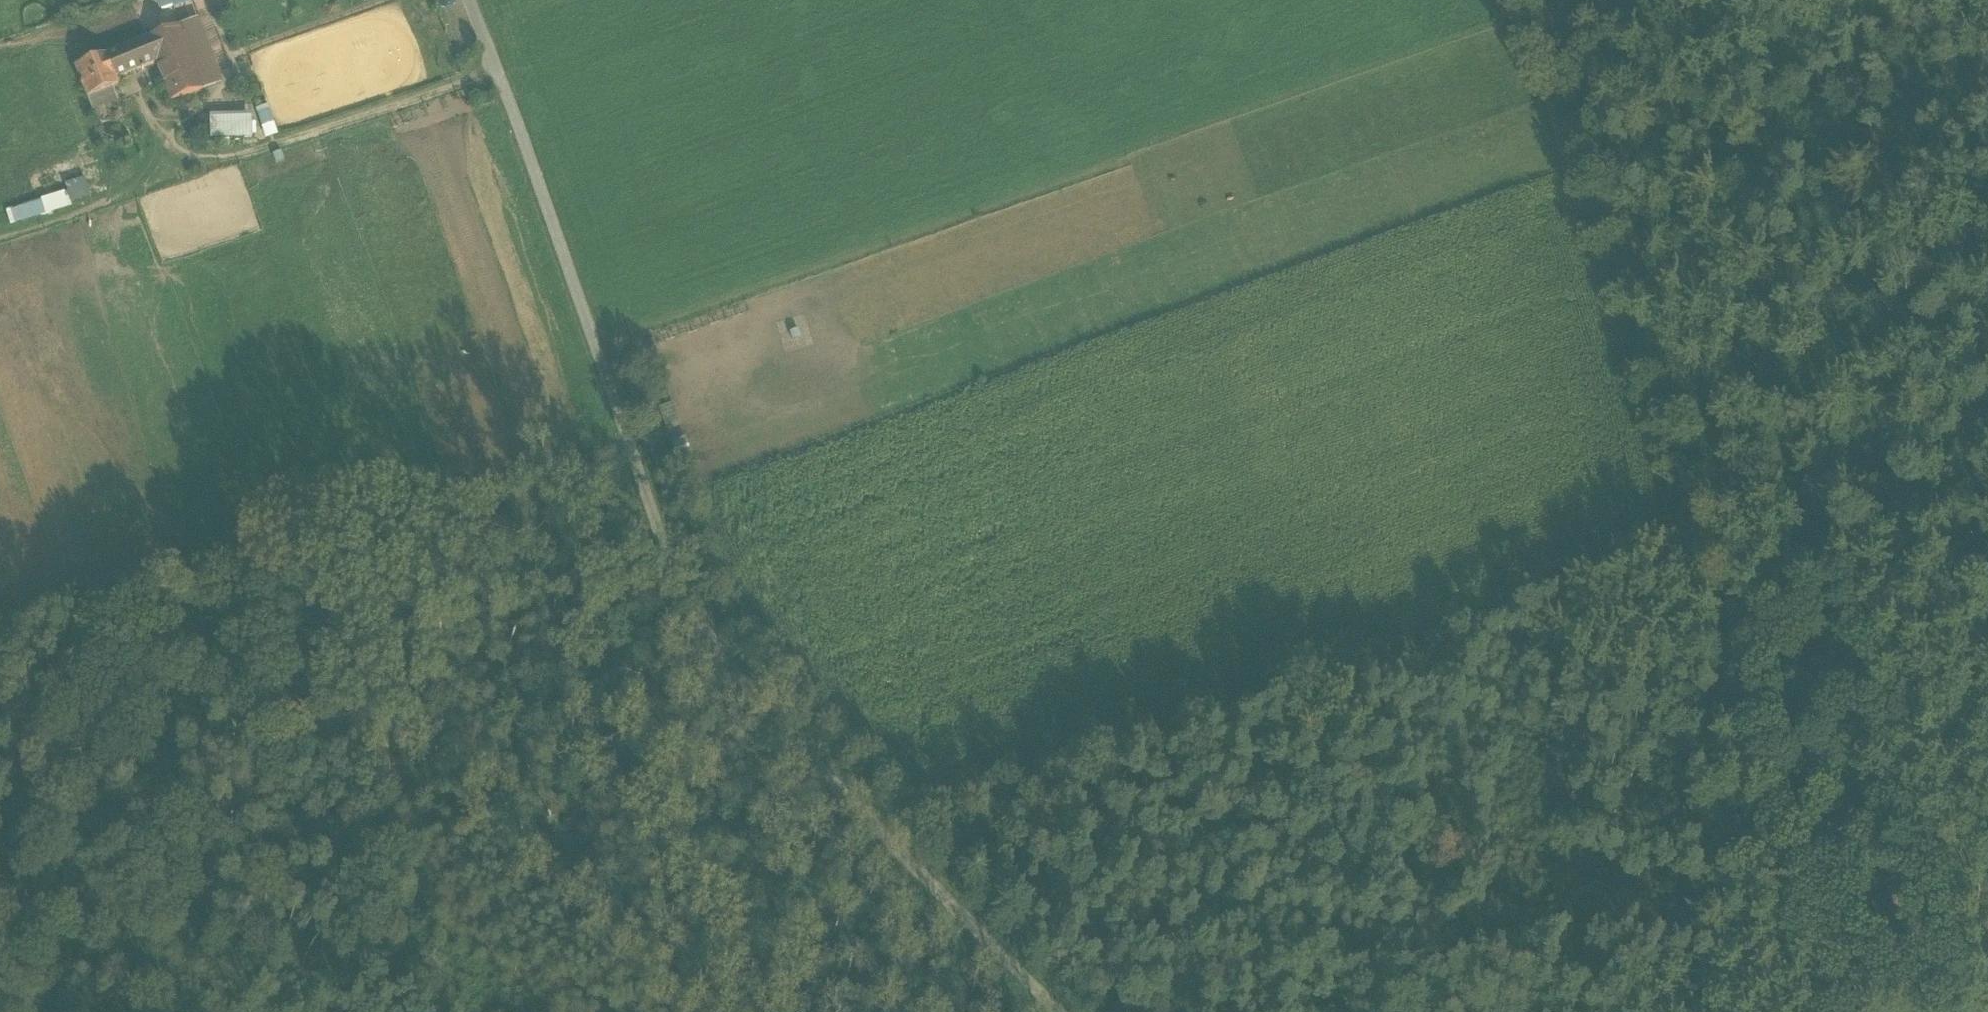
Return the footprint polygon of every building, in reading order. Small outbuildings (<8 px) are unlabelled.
[(161,11),(197,0),(158,0),(161,11)] [(198,30),(180,37),(190,60),(191,59),(203,92),(218,86),(198,30)] [(149,50),(159,75),(183,65),(182,63),(190,60),(180,37),(149,50)] [(144,47),(116,58),(124,78),(135,73),(134,70),(151,63),(144,47)] [(124,78),(116,58),(78,73),(90,102),(127,88),(124,78)] [(164,89),(169,103),(203,92),(191,59),(190,60),(182,63),(183,65),(188,80),(164,89)] [(159,75),(164,89),(188,80),(183,65),(159,75)] [(253,113),(211,113),(211,135),(253,135),(253,113)] [(67,190),(6,209),(11,223),(72,205),(67,190)]
